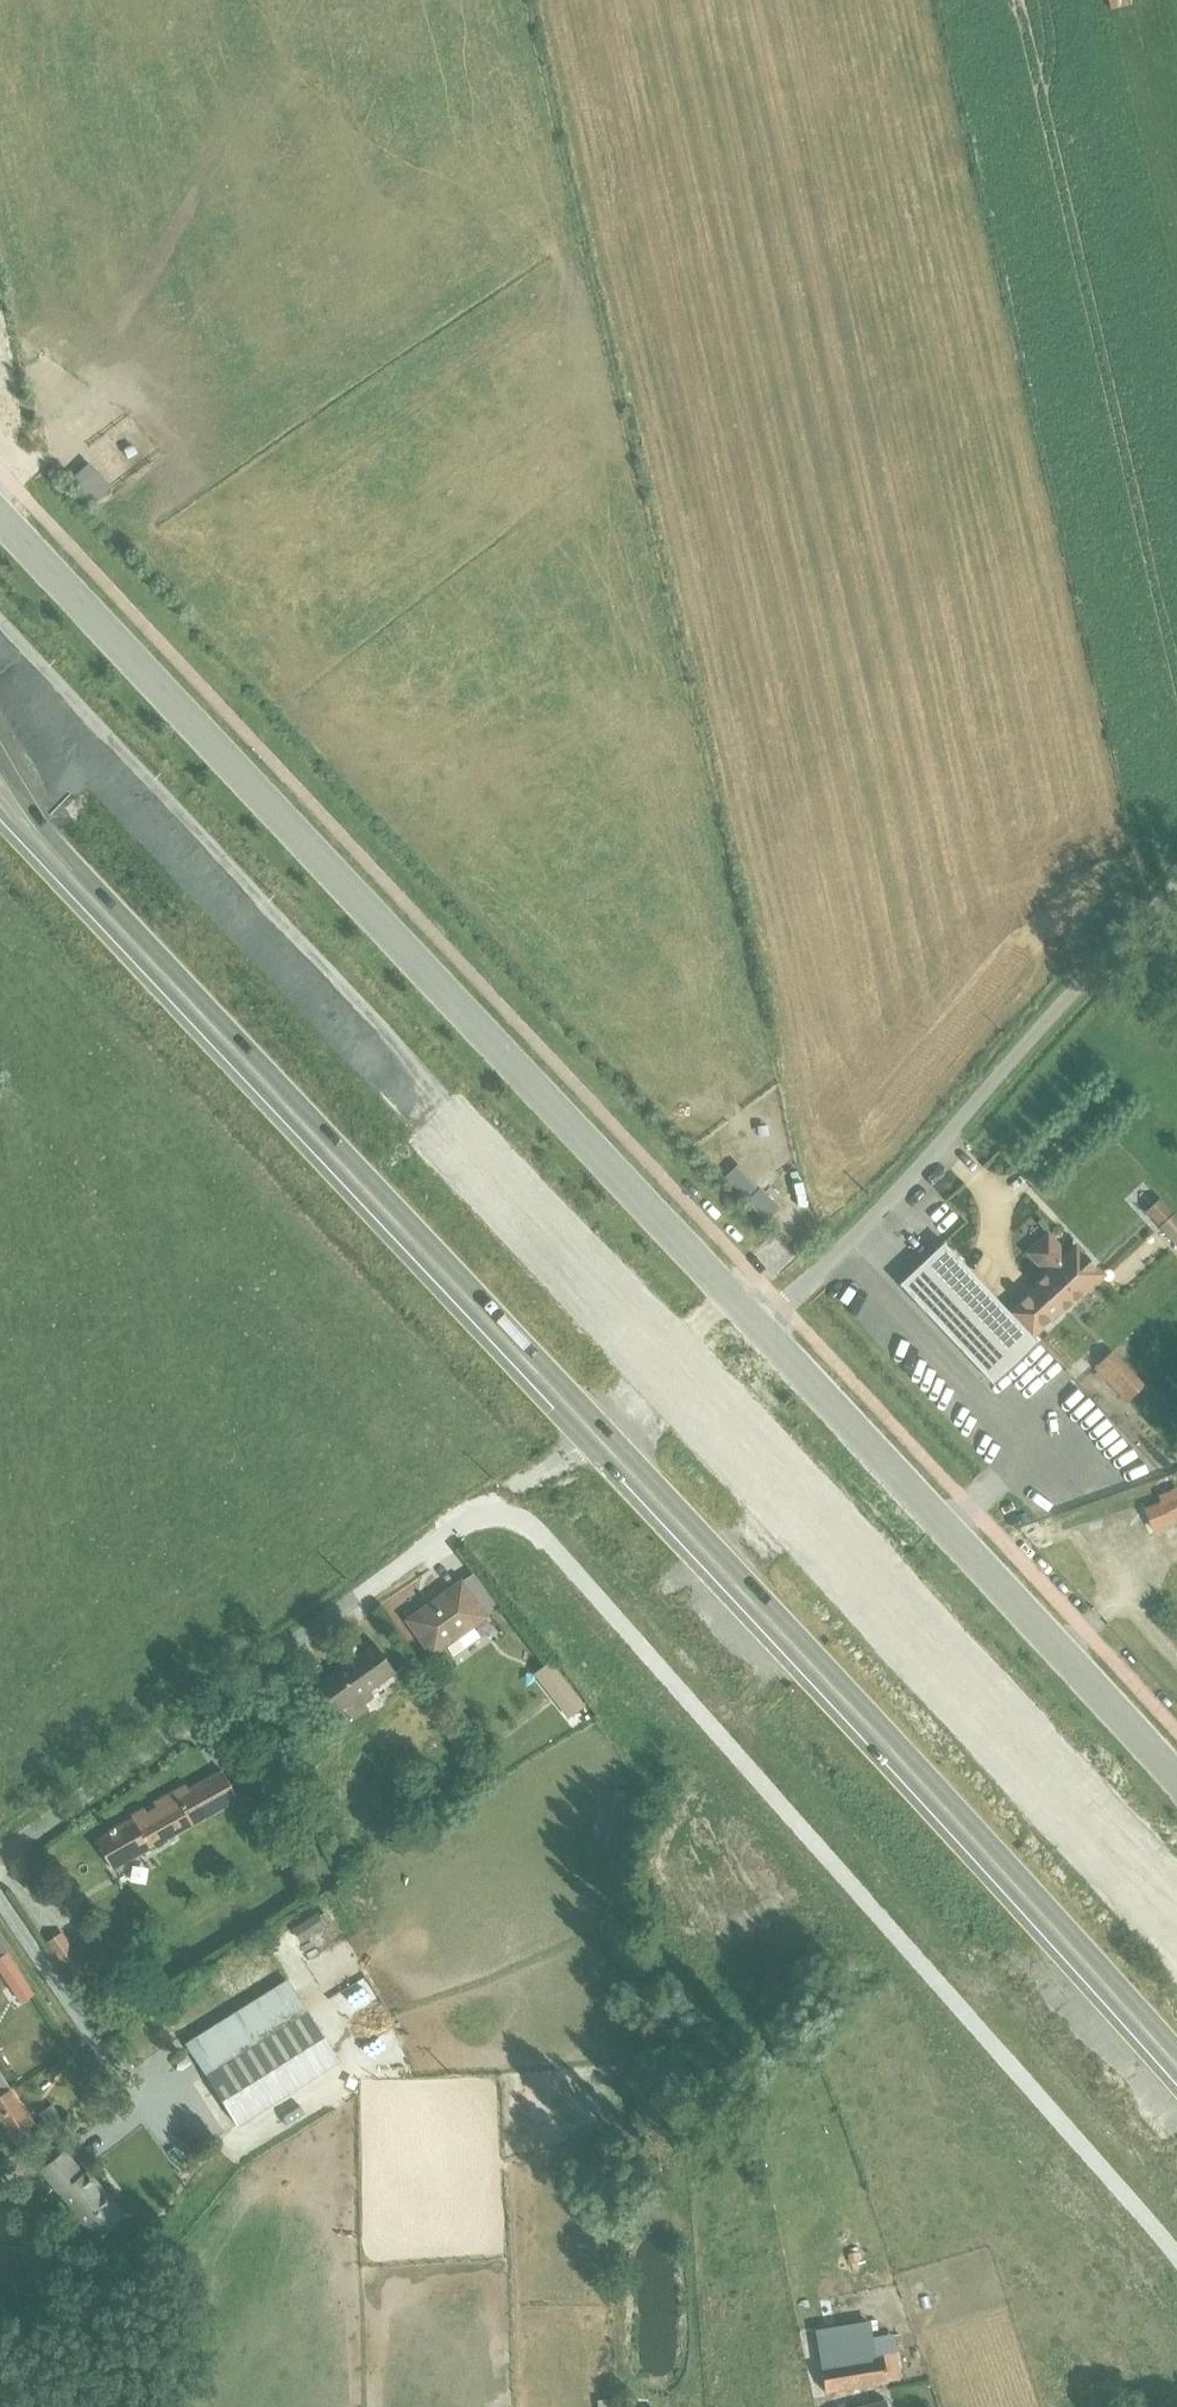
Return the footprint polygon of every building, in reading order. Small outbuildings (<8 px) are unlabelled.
[(111,487),(89,462),(71,478),(93,503),(111,487)] [(761,1186),(739,1162),(726,1174),(748,1198),(761,1186)] [(780,1206),(761,1186),(748,1198),(767,1218),(780,1206)] [(1158,1197),(1144,1210),(1158,1225),(1157,1226),(1176,1247),(1176,1214),(1174,1211),(1173,1212),(1158,1197)] [(1037,1284),(1010,1310),(1033,1336),(1043,1327),(1041,1325),(1049,1318),(1051,1319),(1081,1291),(1084,1293),(1103,1274),(1075,1244),(1067,1253),(1048,1233),(1028,1251),(1047,1271),(1035,1282),(1037,1284)] [(1010,1310),(944,1240),(899,1282),(993,1382),(1038,1341),(1033,1336),(1010,1310)] [(1145,1384),(1113,1349),(1094,1366),(1126,1401),(1145,1384)] [(1158,1493),(1161,1499),(1143,1506),(1152,1529),(1176,1520),(1176,1486),(1158,1493)] [(1110,1499),(1092,1505),(1098,1520),(1115,1513),(1110,1499)] [(476,1570),(462,1580),(487,1615),(500,1606),(476,1570)] [(489,1617),(487,1615),(462,1580),(448,1590),(449,1591),(425,1609),(425,1607),(408,1619),(434,1656),(447,1646),(454,1655),(481,1636),(475,1627),(489,1617)] [(397,1672),(375,1642),(337,1669),(338,1671),(318,1685),(339,1713),(342,1712),(350,1723),(370,1709),(366,1703),(375,1696),(371,1691),(397,1672)] [(573,1687),(552,1661),(536,1672),(557,1700),(573,1687)] [(115,1868),(240,1799),(223,1769),(189,1788),(187,1783),(132,1814),(134,1817),(97,1839),(115,1868)] [(302,1905),(273,1928),(282,1939),(296,1928),(310,1946),(325,1934),(302,1905)] [(46,1942),(73,1980),(89,1969),(63,1931),(46,1942)] [(0,1936),(0,1957),(8,1952),(10,1951),(0,1936)] [(0,1957),(0,1966),(12,1985),(23,1977),(8,1952),(0,1957)] [(345,2045),(377,2024),(342,1971),(311,1992),(345,2045)] [(341,2060),(288,1978),(185,2042),(238,2126),(341,2060)] [(12,2088),(0,2070),(0,2095),(12,2088)] [(12,2088),(0,2095),(0,2118),(12,2138),(14,2137),(19,2147),(37,2136),(31,2126),(34,2124),(12,2088)] [(53,2103),(40,2111),(48,2125),(61,2116),(53,2103)] [(0,2147),(0,2162),(13,2151),(6,2142),(0,2147)] [(66,2148),(40,2169),(96,2240),(126,2214),(89,2167),(85,2171),(66,2148)] [(871,2319),(817,2329),(826,2391),(889,2381),(888,2379),(901,2379),(897,2352),(877,2355),(871,2319)] [(594,2376),(598,2398),(609,2396),(605,2374),(594,2376)] [(596,2397),(581,2396),(581,2406),(596,2406),(596,2397)] [(615,2398),(598,2399),(599,2406),(615,2406),(615,2398)] [(855,2406),(888,2406),(886,2399),(855,2406)]
